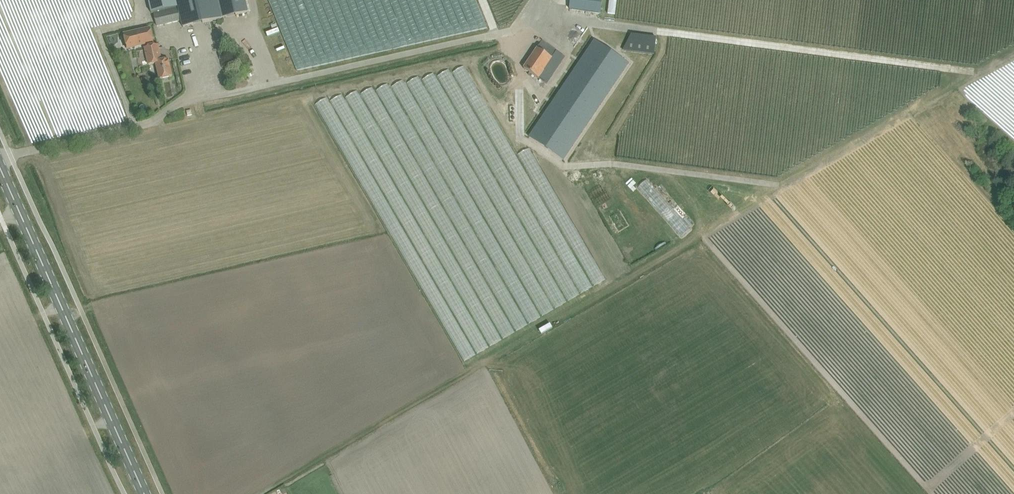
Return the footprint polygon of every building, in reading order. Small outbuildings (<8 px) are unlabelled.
[(152,14),(154,13),(157,26),(182,20),(183,27),(248,12),(246,0),(148,0),(152,14)] [(602,0),(570,0),(569,9),(600,13),(602,0)] [(603,28),(602,36),(621,38),(622,30),(603,28)] [(112,36),(117,52),(132,47),(127,32),(112,36)] [(635,54),(663,57),(665,40),(637,36),(635,54)] [(594,40),(529,137),(560,158),(625,61),(594,40)] [(573,61),(567,54),(565,56),(553,42),(547,47),(562,64),(561,65),(564,69),(573,61)] [(160,79),(172,77),(168,60),(162,61),(158,45),(145,48),(149,65),(157,63),(160,79)] [(341,105),(327,99),(362,188),(389,128),(399,138),(401,122),(418,115),(429,126),(431,111),(454,133),(446,111),(481,144),(487,160),(502,127),(519,172),(524,168),(477,47),(464,74),(444,65),(443,63),(434,84),(422,73),(419,94),(408,67),(404,99),(393,69),(389,103),(378,76),(369,96),(363,82),(341,105)] [(524,68),(530,72),(528,75),(531,76),(532,74),(539,78),(552,58),(537,48),(524,68)] [(648,75),(653,67),(633,56),(629,64),(648,75)] [(311,69),(314,64),(304,58),(300,63),(311,69)] [(639,90),(644,83),(623,71),(619,78),(639,90)] [(612,87),(609,95),(631,104),(634,96),(612,87)] [(605,99),(600,106),(621,120),(626,113),(605,99)] [(589,121),(607,131),(611,123),(594,113),(589,121)] [(650,203),(655,199),(688,239),(698,231),(655,180),(645,187),(648,191),(644,195),(650,203)] [(538,286),(539,291),(543,290),(548,313),(560,311),(555,291),(547,293),(545,284),(538,286)] [(522,327),(546,319),(535,289),(525,293),(531,311),(524,313),(519,301),(514,303),(522,327)] [(559,329),(566,328),(565,320),(557,322),(559,329)] [(508,325),(509,334),(520,332),(518,323),(508,325)]
